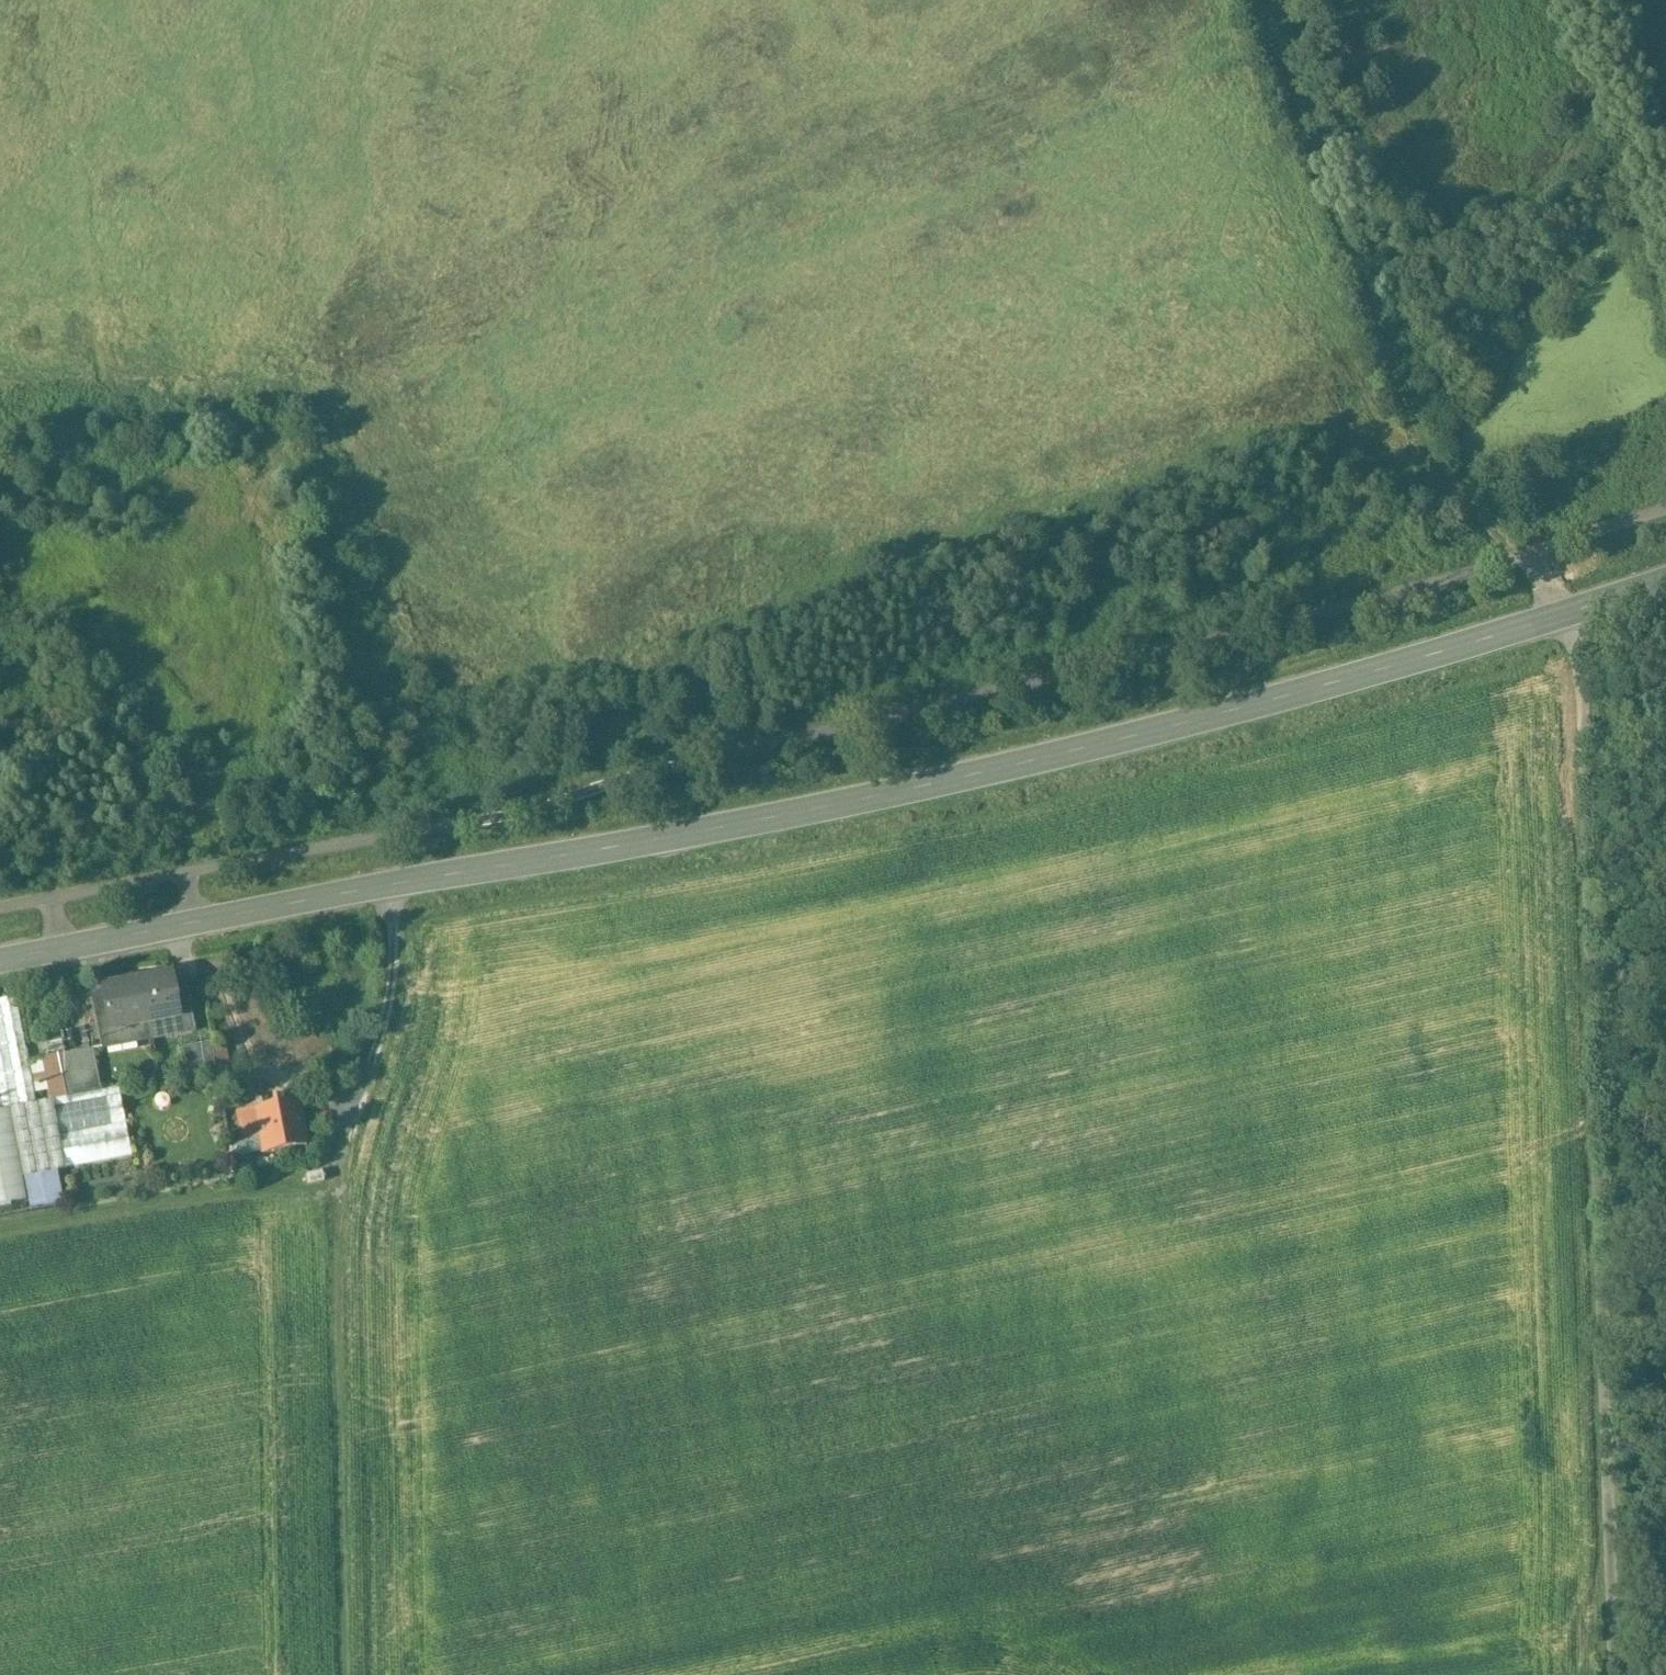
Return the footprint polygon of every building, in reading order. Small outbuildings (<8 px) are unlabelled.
[(171,976),(137,983),(145,1022),(148,1021),(189,1013),(183,981),(173,983),(171,976)] [(152,1039),(148,1021),(145,1022),(137,983),(103,990),(104,996),(94,998),(104,1048),(152,1039)] [(36,1103),(16,997),(0,1000),(0,1110),(36,1103)] [(211,1043),(179,1049),(184,1076),(216,1069),(211,1043)] [(58,1056),(66,1097),(101,1090),(93,1049),(58,1055),(58,1056)] [(66,1097),(58,1056),(45,1058),(54,1099),(66,1097)] [(120,1095),(54,1108),(65,1168),(131,1155),(120,1095)] [(297,1099),(236,1111),(242,1138),(260,1134),(264,1154),(306,1146),(297,1099)] [(25,1177),(56,1171),(66,1169),(65,1168),(54,1108),(52,1100),(36,1103),(0,1110),(0,1205),(26,1200),(22,1178),(25,1177)] [(62,1201),(56,1171),(25,1177),(30,1207),(62,1201)]
